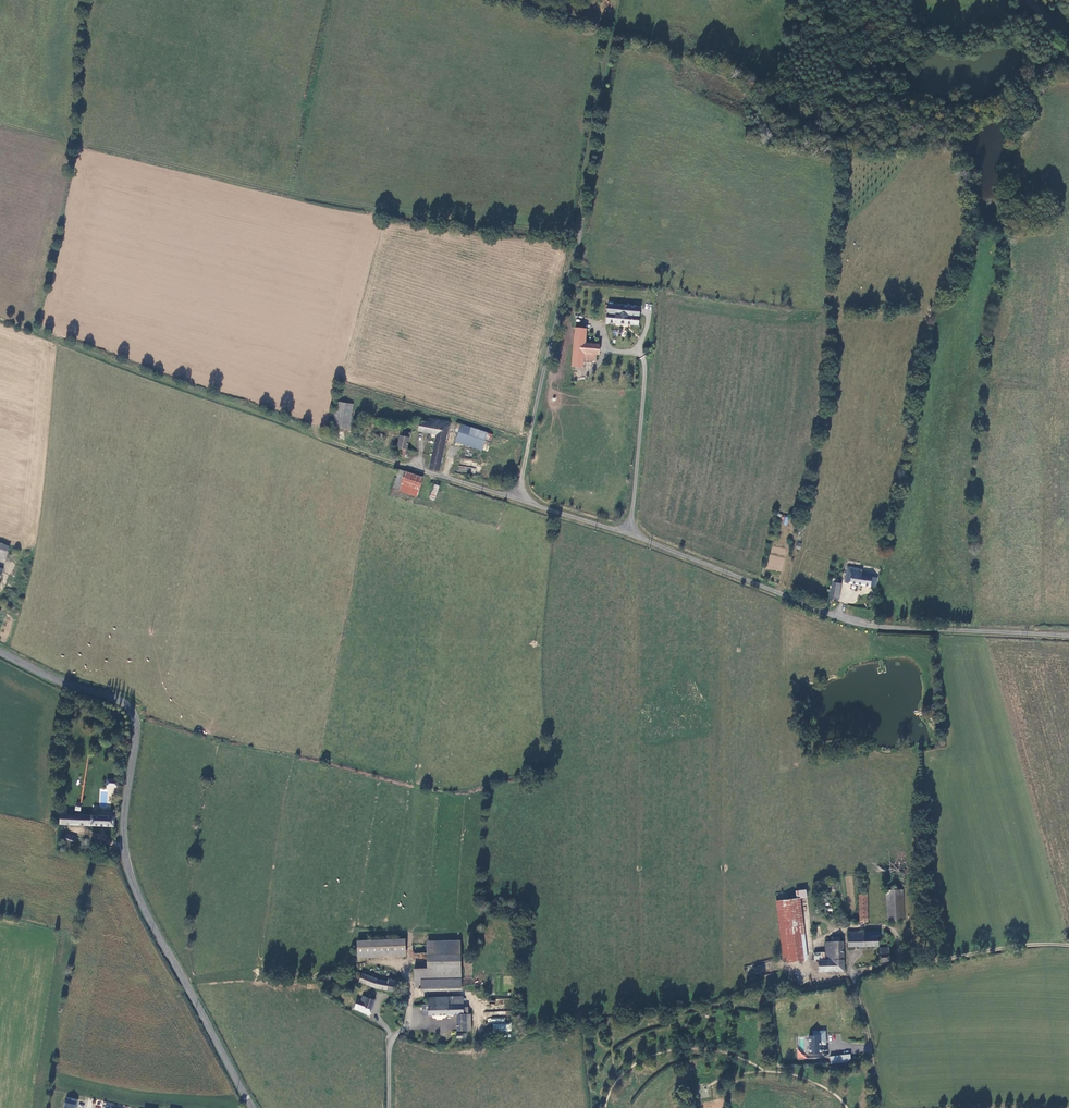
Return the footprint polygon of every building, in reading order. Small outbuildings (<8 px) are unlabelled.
[(639,306),(607,304),(605,322),(637,325),(639,306)] [(573,329),(571,368),(583,369),(583,361),(596,361),(596,355),(599,355),(599,345),(584,344),(585,330),(573,329)] [(348,429),(352,404),(336,401),(332,427),(348,429)] [(448,421),(430,417),(429,422),(420,420),(417,431),(436,435),(429,469),(438,471),(448,421)] [(403,447),(407,448),(411,433),(401,430),(397,446),(403,447)] [(449,455),(457,456),(458,447),(450,446),(449,455)] [(406,472),(406,471),(399,469),(392,488),(399,491),(402,484),(406,472)] [(423,478),(406,472),(402,484),(418,490),(423,478)] [(418,490),(402,484),(399,491),(415,497),(418,490)] [(434,500),(440,487),(434,485),(428,498),(434,500)] [(9,545),(0,542),(0,556),(4,558),(9,545)] [(859,574),(860,568),(845,566),(843,582),(874,586),(875,576),(859,574)] [(831,581),(828,597),(838,599),(841,583),(831,581)] [(117,788),(118,780),(106,779),(106,786),(117,788)] [(116,826),(116,816),(72,814),(71,825),(116,826)] [(73,842),(76,838),(67,833),(65,837),(73,842)] [(833,881),(821,883),(822,892),(834,890),(833,881)] [(806,889),(796,890),(797,899),(798,899),(807,898),(806,889)] [(890,921),(906,920),(904,889),(888,890),(890,921)] [(861,922),(868,921),(867,894),(859,894),(861,922)] [(798,899),(797,899),(778,901),(780,929),(801,927),(798,899)] [(801,927),(780,929),(783,963),(804,961),(801,927)] [(878,931),(847,934),(848,948),(879,946),(878,931)] [(406,935),(358,937),(360,954),(407,953),(406,935)] [(819,961),(819,972),(845,971),(843,941),(840,941),(840,937),(833,937),(834,941),(826,942),(826,950),(827,959),(819,960),(819,961)] [(428,954),(461,953),(460,942),(428,943),(428,954)] [(891,963),(891,960),(893,960),(894,959),(895,957),(895,955),(894,954),(892,954),(890,954),(890,947),(880,948),(882,963),(891,963)] [(813,961),(819,961),(819,960),(827,959),(826,950),(812,951),(813,961)] [(428,954),(429,967),(422,968),(423,985),(423,989),(462,988),(461,953),(428,954)] [(423,985),(422,968),(415,968),(415,985),(423,985)] [(359,982),(377,990),(380,980),(363,973),(359,982)] [(401,993),(402,982),(390,979),(389,982),(380,980),(377,990),(401,993)] [(356,1003),(354,1009),(370,1015),(375,1001),(363,996),(360,1004),(356,1003)] [(463,1014),(463,1004),(449,1004),(449,997),(431,997),(431,1004),(424,1004),(424,1015),(459,1016),(459,1014),(463,1014)] [(511,1032),(512,1023),(504,1022),(505,1020),(494,1019),(493,1031),(511,1032)] [(467,1030),(467,1020),(459,1020),(459,1030),(467,1030)] [(821,1054),(818,1036),(808,1038),(810,1055),(821,1054)] [(833,1064),(855,1062),(854,1055),(832,1057),(833,1064)] [(77,1100),(65,1098),(63,1107),(75,1107),(77,1100)]
